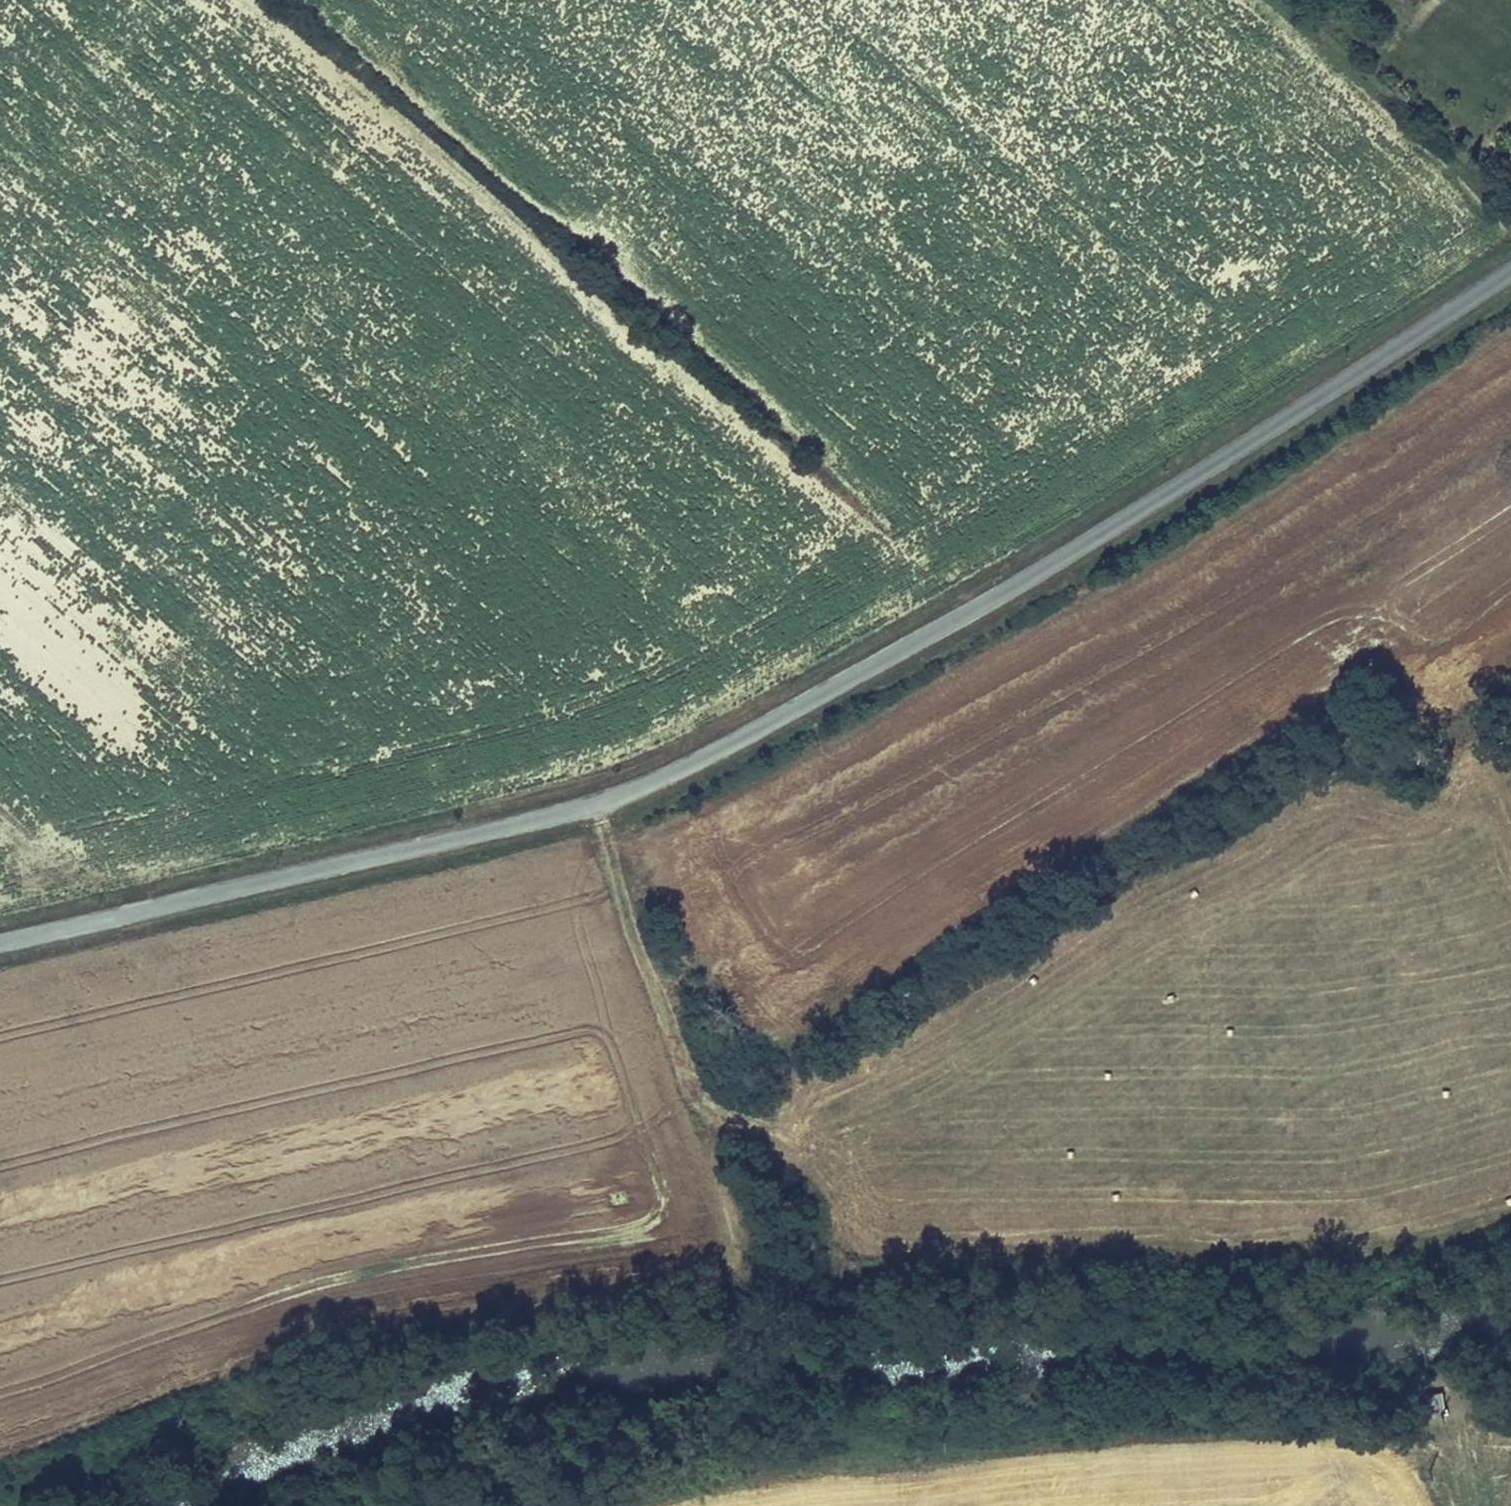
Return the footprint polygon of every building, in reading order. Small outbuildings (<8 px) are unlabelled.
[(1440,1390),(1423,1392),(1426,1409),(1442,1407),(1440,1390)]
